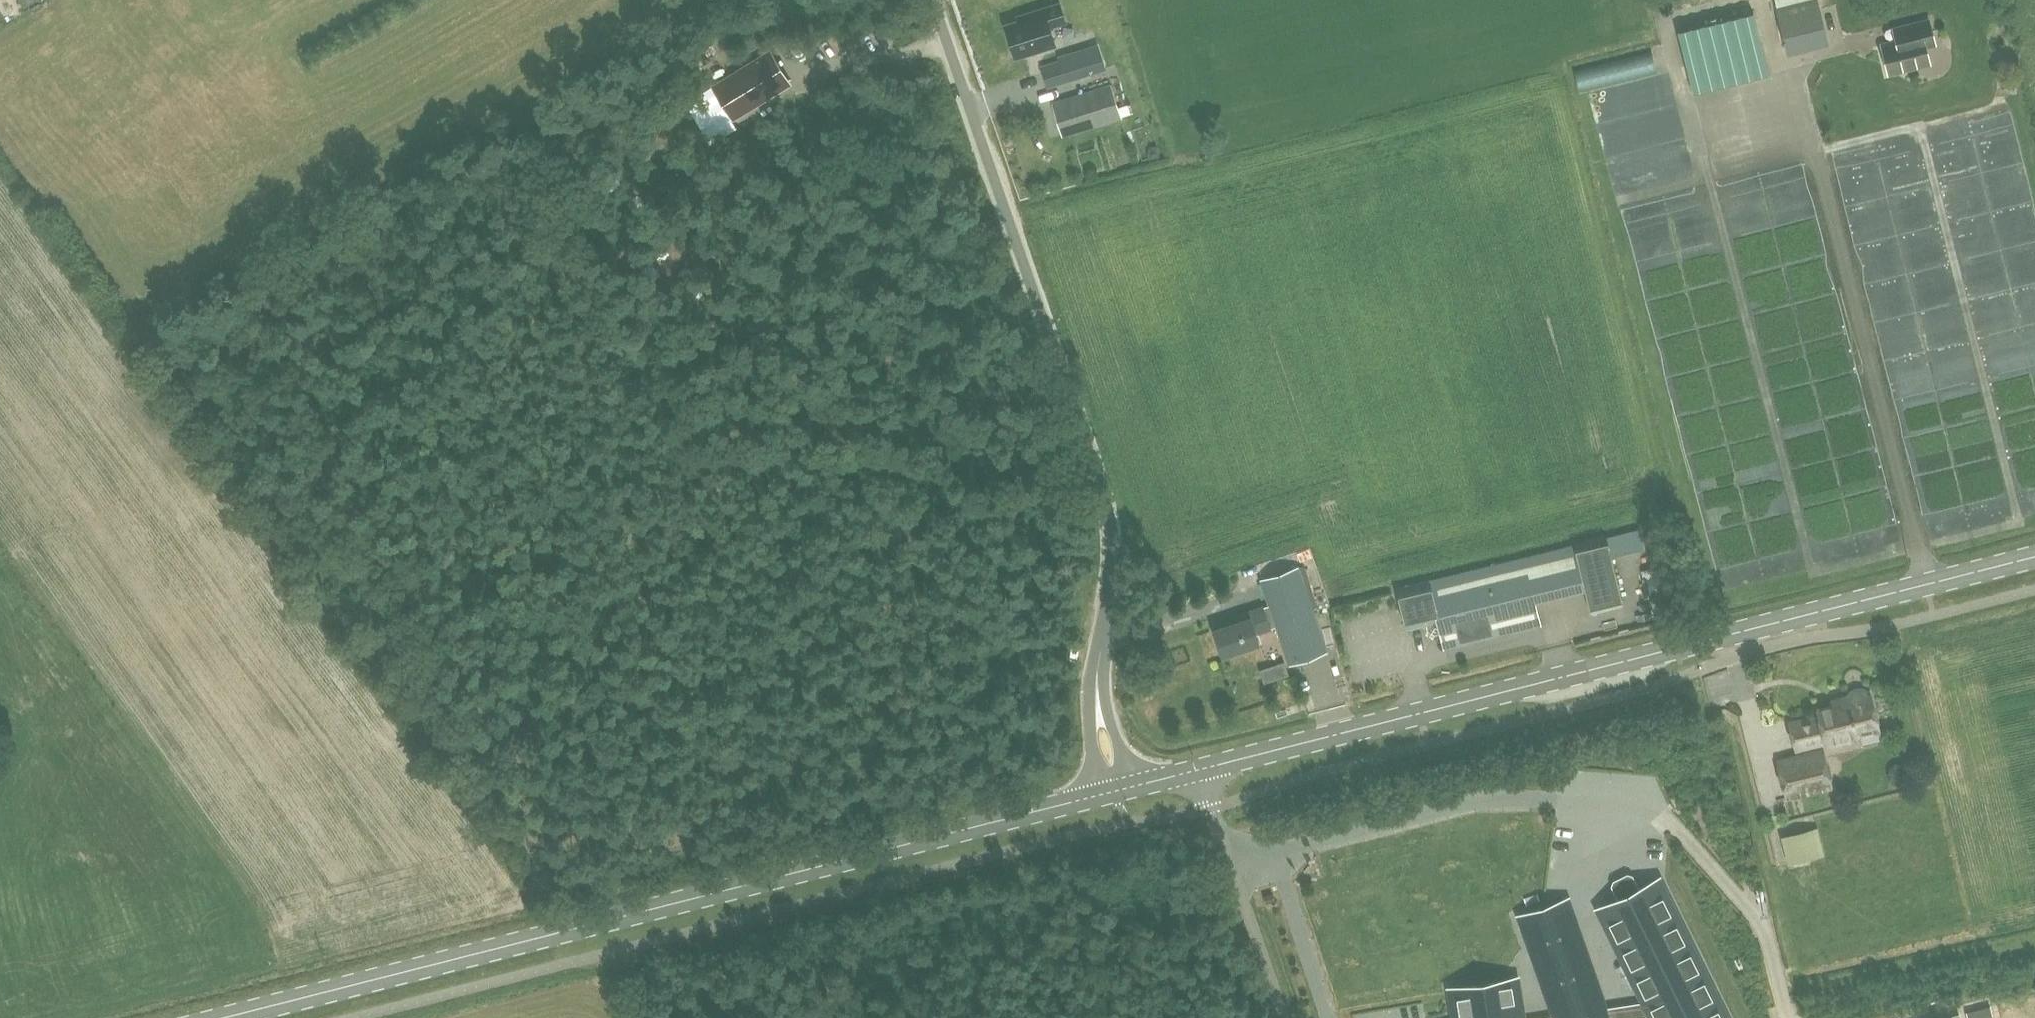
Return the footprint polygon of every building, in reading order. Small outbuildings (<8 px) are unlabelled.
[(1825,35),(1817,0),(1799,0),(1777,5),(1786,44),(1825,35)] [(1030,14),(1031,18),(1008,25),(1016,54),(1055,42),(1050,24),(1065,19),(1061,5),(1030,14)] [(1693,92),(1769,73),(1754,11),(1678,30),(1693,92)] [(1881,44),(1888,72),(1930,62),(1926,45),(1935,42),(1929,19),(1895,28),(1898,40),(1881,44)] [(1077,57),(1080,66),(1109,56),(1106,46),(1077,57)] [(1657,74),(1651,49),(1573,67),(1579,92),(1657,74)] [(713,85),(733,118),(790,83),(770,50),(713,85)] [(1060,60),(1041,66),(1047,86),(1066,80),(1060,60)] [(1122,117),(1112,85),(1055,103),(1063,135),(1122,117)] [(1429,630),(1436,634),(1442,633),(1446,647),(1541,624),(1535,601),(1586,588),(1592,611),(1625,603),(1608,536),(1398,588),(1408,628),(1427,624),(1429,630)] [(1660,550),(1653,552),(1656,562),(1662,560),(1660,550)] [(1256,633),(1271,628),(1278,626),(1290,664),(1327,651),(1299,568),(1263,580),(1271,605),(1264,607),(1227,619),(1229,625),(1216,629),(1225,654),(1260,643),(1256,633)] [(1283,662),(1260,670),(1265,682),(1287,675),(1283,662)] [(1878,728),(1870,696),(1869,694),(1868,693),(1866,691),(1865,690),(1863,689),(1861,689),(1859,689),(1858,689),(1856,689),(1854,690),(1852,691),(1851,692),(1850,694),(1849,695),(1848,697),(1837,700),(1834,705),(1818,709),(1820,715),(1790,723),(1796,748),(1827,741),(1828,745),(1858,738),(1857,733),(1878,728)] [(1831,785),(1823,750),(1779,761),(1788,796),(1831,785)] [(1572,812),(1592,816),(1594,806),(1573,802),(1572,812)] [(1826,857),(1823,828),(1790,832),(1793,861),(1826,857)] [(1658,880),(1600,909),(1646,1002),(1606,1008),(1610,1017),(1622,1017),(1652,1014),(1654,1017),(1725,1017),(1658,880)] [(1554,1017),(1547,1017),(1610,1017),(1606,1008),(1568,900),(1519,917),(1554,1017)] [(1515,979),(1452,989),(1456,1017),(1521,1017),(1515,979)]
